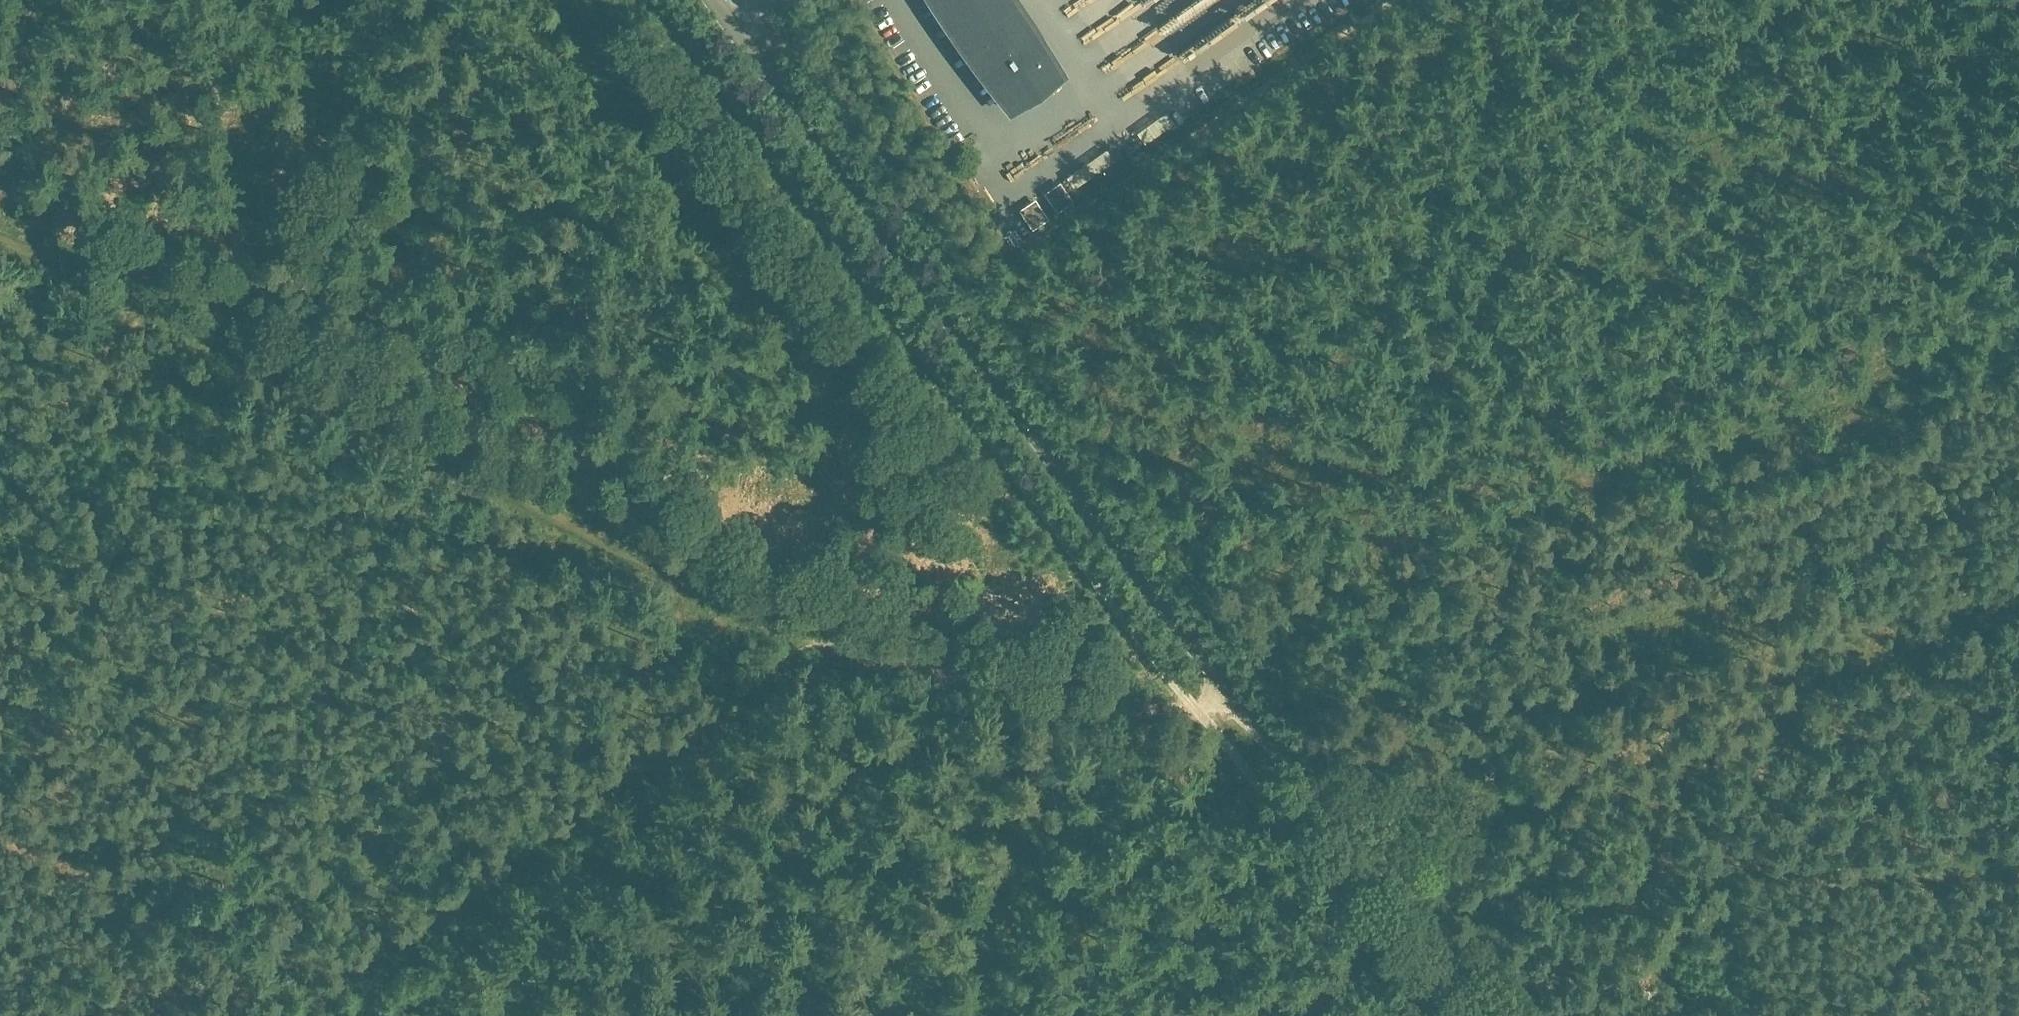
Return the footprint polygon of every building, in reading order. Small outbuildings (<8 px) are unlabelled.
[(1014,101),(1053,74),(1003,0),(945,0),(1014,101)] [(1074,201),(1061,181),(1044,192),(1058,212),(1074,201)] [(1049,218),(1036,198),(1020,209),(1033,229),(1049,218)]
